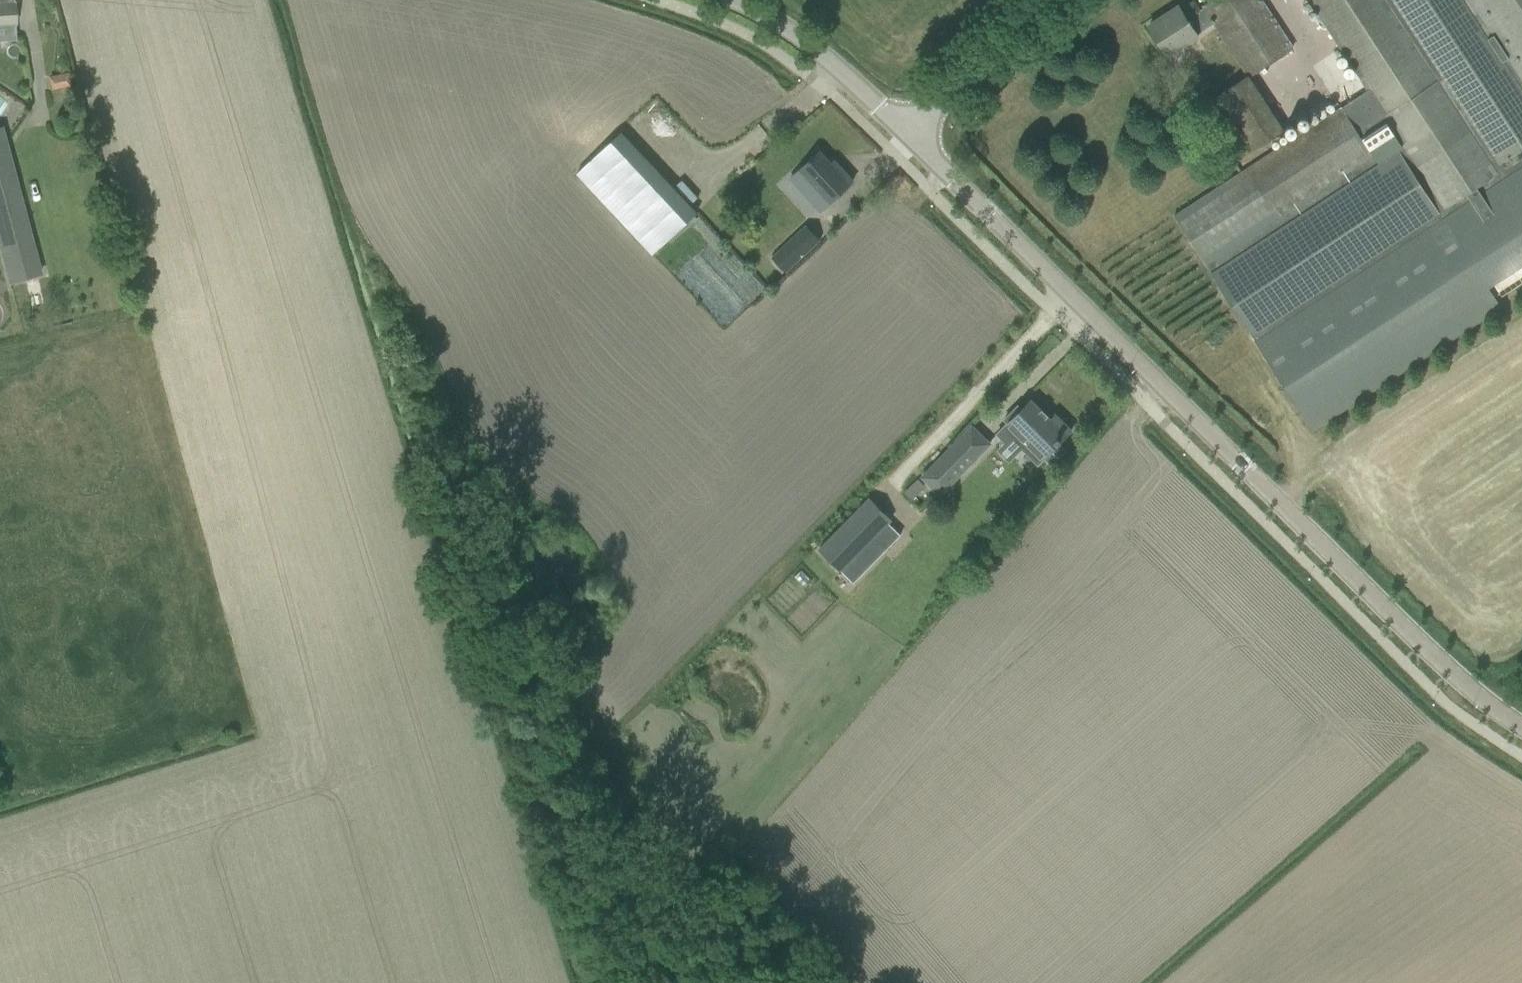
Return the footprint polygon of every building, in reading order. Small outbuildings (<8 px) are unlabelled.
[(15,40),(14,23),(13,3),(6,3),(3,0),(0,0),(0,40),(15,40)] [(1247,75),(1247,77),(1249,76),(1293,47),(1262,0),(1215,0),(1202,8),(1199,10),(1196,5),(1193,5),(1182,12),(1178,7),(1148,27),(1166,54),(1213,24),(1247,75)] [(1368,90),(1245,169),(1172,216),(1205,265),(1255,342),(1312,429),(1500,306),(1488,287),(1521,265),(1521,0),(1309,0),(1368,90)] [(52,75),(53,87),(73,85),(72,72),(52,75)] [(1247,77),(1247,75),(1204,104),(1238,159),(1284,129),(1249,76),(1247,77)] [(627,129),(580,172),(655,255),(703,213),(627,129)] [(0,148),(0,257),(7,283),(21,280),(16,260),(36,254),(7,146),(0,148)] [(799,169),(818,189),(808,198),(820,210),(830,202),(853,181),(840,166),(836,170),(818,151),(799,169)] [(770,258),(785,273),(805,252),(819,240),(805,225),(792,237),(792,238),(770,258)] [(1001,429),(996,434),(1005,442),(1010,437),(1022,449),(1023,448),(1037,461),(1035,462),(1037,464),(1038,463),(1043,457),(1050,464),(1064,450),(1057,443),(1069,431),(1070,432),(1071,431),(1054,414),(1053,415),(1053,416),(1050,419),(1029,399),(1028,400),(1029,401),(1020,409),(1018,407),(1018,408),(1016,406),(1015,408),(1005,419),(1004,419),(1003,420),(1004,421),(1005,420),(1007,422),(1002,427),(1002,426),(1001,428),(1001,429)] [(921,477),(935,491),(939,495),(989,444),(971,426),(921,477)] [(869,498),(818,550),(853,583),(900,535),(887,522),(890,519),(869,498)]
